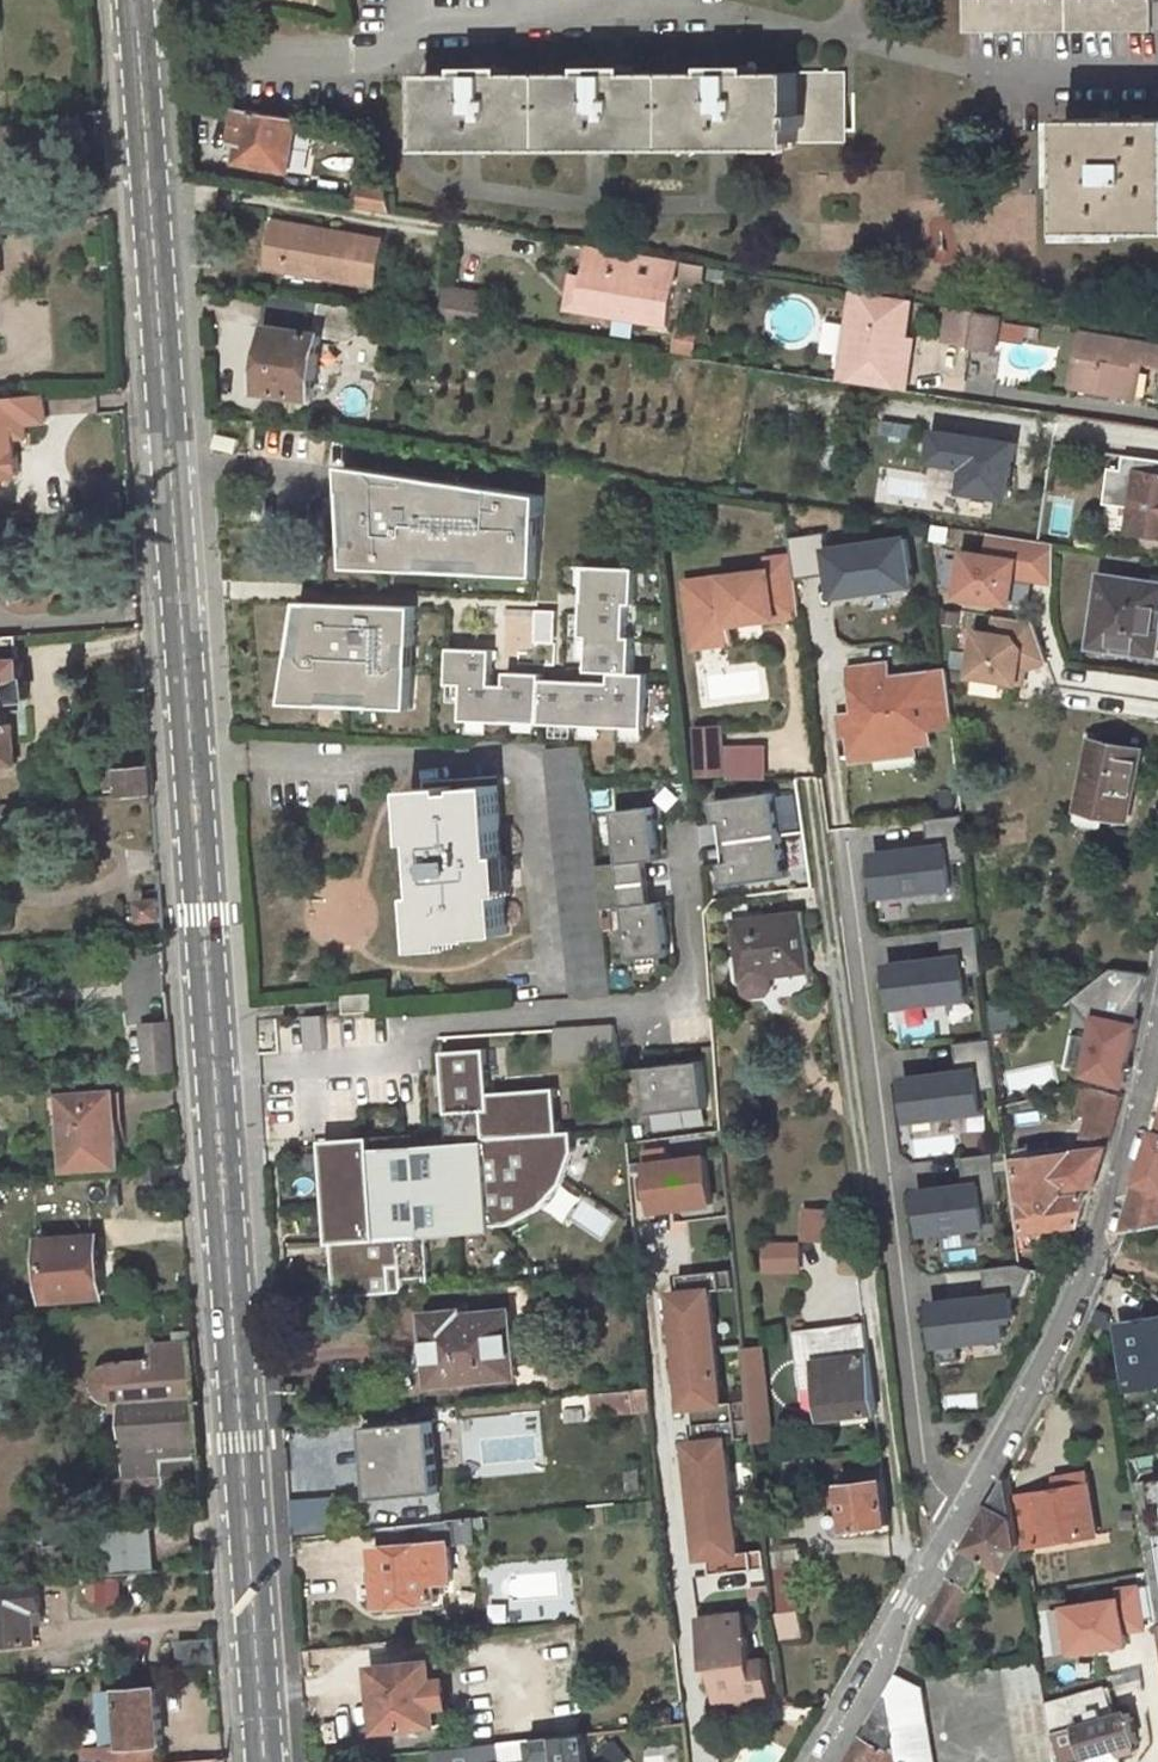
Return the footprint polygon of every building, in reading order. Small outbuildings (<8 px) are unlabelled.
[(962,29),(1147,29),(1149,0),(964,0),(962,29)] [(479,78),(424,77),(424,145),(478,145),(478,152),(514,152),(513,144),(601,144),(601,151),(641,151),(640,143),(726,142),(726,149),(763,149),(763,142),(845,141),(844,72),(746,74),(746,67),(727,67),(727,74),(620,76),(619,69),(602,68),(602,76),(496,77),(496,70),(479,69),(479,78)] [(300,121),(239,111),(237,125),(246,127),(239,166),(291,175),(300,121)] [(1072,116),(1068,226),(1157,227),(1157,116),(1072,116)] [(393,212),(388,190),(361,186),(358,207),(393,212)] [(384,242),(269,224),(266,245),(285,248),(281,272),(376,289),(384,242)] [(285,248),(266,245),(261,269),(281,272),(285,248)] [(642,254),(590,245),(584,279),(580,305),(615,311),(613,319),(670,329),(677,288),(637,281),(642,254)] [(707,283),(708,265),(684,263),(682,281),(707,283)] [(584,279),(575,277),(569,311),(613,319),(615,311),(580,305),(584,279)] [(440,321),(483,328),(488,294),(446,287),(440,321)] [(118,288),(106,289),(107,308),(120,306),(118,288)] [(910,299),(852,289),(851,295),(909,306),(910,299)] [(909,306),(851,295),(837,380),(905,390),(911,347),(903,345),(905,335),(909,306)] [(318,400),(328,332),(358,336),(362,310),(274,297),(270,327),(275,327),(266,392),(318,400)] [(941,342),(972,347),(979,312),(948,307),(941,342)] [(997,351),(1002,314),(982,311),(976,347),(997,351)] [(1074,326),(1065,385),(1125,395),(1130,359),(1157,363),(1157,340),(1074,326)] [(913,336),(905,335),(903,345),(911,347),(913,336)] [(0,400),(0,490),(3,490),(2,478),(17,478),(16,473),(20,472),(19,457),(15,457),(12,427),(44,425),(43,396),(0,400)] [(1062,414),(1059,432),(1139,443),(1137,456),(1122,453),(1120,467),(1106,464),(1102,491),(1132,497),(1128,528),(1157,532),(1157,428),(1062,414)] [(889,420),(885,434),(917,441),(920,427),(889,420)] [(966,497),(1019,502),(1026,438),(938,430),(935,466),(969,470),(966,497)] [(283,431),(277,498),(293,500),(292,511),(338,516),(340,497),(354,498),(363,492),(366,468),(360,460),(341,458),(343,440),(283,431)] [(365,536),(343,535),(339,565),(362,567),(365,536)] [(838,601),(925,591),(919,537),(830,547),(829,535),(797,538),(801,576),(834,573),(838,601)] [(961,604),(1023,609),(1025,583),(1056,586),(1059,541),(989,535),(987,551),(965,550),(961,604)] [(800,617),(792,558),(767,561),(769,573),(687,583),(693,631),(730,626),(800,617)] [(379,580),(349,577),(347,604),(377,607),(379,580)] [(1101,577),(1089,649),(1119,654),(1121,646),(1157,652),(1157,647),(1157,633),(1151,631),(1157,593),(1157,585),(1101,577)] [(504,606),(437,599),(433,658),(523,664),(588,669),(592,610),(539,608),(540,600),(505,596),(504,606)] [(1043,669),(1047,623),(1004,620),(1003,633),(978,631),(973,695),(1002,697),(1003,687),(1029,689),(1030,668),(1043,669)] [(730,626),(693,631),(695,649),(733,644),(730,626)] [(8,700),(30,699),(29,681),(23,682),(22,659),(15,659),(14,637),(0,638),(0,764),(18,764),(14,721),(9,722),(8,700)] [(888,655),(849,660),(852,694),(861,693),(862,706),(836,707),(839,729),(848,727),(851,755),(873,753),(872,744),(915,739),(931,737),(929,723),(954,721),(947,667),(889,672),(888,655)] [(523,664),(433,658),(429,723),(518,729),(523,664)] [(1125,695),(1157,697),(1157,679),(1126,677),(1125,695)] [(770,741),(729,742),(728,721),(695,723),(697,779),(771,775),(770,741)] [(915,739),(872,744),(873,753),(916,749),(915,739)] [(1144,754),(1096,745),(1082,819),(1131,828),(1144,754)] [(588,746),(555,746),(582,1001),(614,998),(588,746)] [(154,765),(123,768),(126,798),(156,796),(154,765)] [(451,789),(427,793),(428,812),(424,811),(432,925),(438,924),(439,943),(488,940),(487,936),(515,934),(503,785),(473,788),(473,793),(452,795),(451,789)] [(785,788),(716,795),(719,823),(697,825),(700,862),(724,860),(726,889),(794,883),(785,788)] [(619,957),(674,953),(670,896),(664,897),(657,808),(613,811),(616,862),(612,862),(619,957)] [(933,841),(879,844),(881,892),(967,887),(963,814),(932,816),(933,841)] [(165,901),(143,902),(146,919),(166,918),(165,901)] [(166,918),(146,919),(146,936),(167,935),(166,918)] [(973,1015),(969,951),(890,955),(895,1038),(934,1036),(933,1017),(973,1015)] [(816,1024),(811,961),(768,965),(742,967),(747,1030),(751,1030),(774,1028),(816,1024)] [(1109,1004),(1144,1011),(1151,971),(1116,964),(1109,1004)] [(374,996),(344,998),(345,1018),(376,1016),(374,996)] [(990,1007),(998,1029),(1016,1023),(1008,1001),(990,1007)] [(1101,1006),(1086,1073),(1133,1083),(1148,1016),(1101,1006)] [(307,1047),(330,1046),(328,1012),(306,1013),(307,1047)] [(620,1057),(619,1023),(556,1026),(558,1059),(620,1057)] [(175,1027),(147,1028),(149,1073),(178,1070),(175,1027)] [(1077,1032),(1073,1062),(1088,1064),(1092,1034),(1077,1032)] [(948,1045),(950,1062),(994,1057),(993,1040),(948,1045)] [(918,1047),(919,1063),(959,1059),(958,1044),(918,1047)] [(375,1153),(330,1206),(344,1218),(345,1237),(334,1249),(337,1303),(433,1294),(429,1239),(496,1234),(496,1228),(516,1226),(548,1210),(569,1185),(584,1154),(583,1137),(540,1141),(495,1102),(489,1052),(444,1057),(452,1147),(375,1153)] [(710,1057),(648,1061),(651,1108),(713,1104),(710,1057)] [(904,1118),(990,1112),(987,1065),(901,1070),(904,1118)] [(1048,1084),(1047,1067),(1012,1069),(1013,1085),(1048,1084)] [(117,1092),(70,1096),(77,1175),(128,1171),(124,1118),(119,1118),(117,1092)] [(708,1106),(661,1109),(662,1126),(709,1123),(708,1106)] [(1112,1122),(1087,1116),(1076,1154),(1104,1151),(1112,1122)] [(913,1138),(914,1156),(955,1153),(953,1134),(913,1138)] [(1153,1136),(1136,1188),(1157,1193),(1157,1138),(1153,1136)] [(654,1209),(720,1205),(716,1146),(651,1150),(654,1209)] [(996,1151),(966,1154),(968,1174),(997,1172),(996,1151)] [(1076,1154),(1021,1160),(1028,1229),(1081,1225),(1104,1151),(1076,1154)] [(922,1232),(998,1227),(995,1177),(918,1183),(922,1232)] [(1136,1188),(1124,1230),(1122,1236),(1157,1229),(1157,1193),(1136,1188)] [(808,1215),(797,1216),(799,1227),(809,1226),(808,1215)] [(99,1238),(44,1243),(50,1301),(104,1297),(99,1238)] [(765,1270),(805,1272),(806,1240),(766,1238),(765,1270)] [(1031,1283),(1030,1263),(990,1266),(991,1285),(1031,1283)] [(675,1275),(682,1407),(730,1405),(723,1273),(675,1275)] [(963,1340),(1023,1334),(1017,1286),(930,1296),(937,1358),(965,1355),(963,1340)] [(473,1315),(427,1320),(432,1373),(458,1371),(460,1387),(526,1381),(521,1316),(474,1322),(473,1315)] [(1118,1326),(1131,1393),(1157,1388),(1157,1319),(1118,1326)] [(874,1320),(798,1328),(805,1391),(818,1390),(820,1419),(887,1411),(874,1320)] [(770,1343),(746,1344),(751,1437),(775,1436),(770,1343)] [(199,1352),(159,1356),(161,1375),(117,1380),(114,1385),(113,1392),(114,1398),(118,1404),(128,1406),(132,1479),(170,1477),(171,1494),(210,1489),(199,1352)] [(654,1391),(599,1396),(600,1417),(637,1413),(637,1405),(655,1404),(654,1391)] [(414,1426),(368,1430),(374,1500),(420,1497),(418,1476),(415,1445),(414,1426)] [(698,1555),(745,1553),(738,1430),(691,1433),(698,1555)] [(415,1445),(418,1476),(437,1474),(434,1443),(415,1445)] [(1130,1463),(1132,1472),(1157,1468),(1157,1459),(1130,1463)] [(1009,1572),(1025,1572),(1021,1549),(1012,1498),(1008,1479),(931,1616),(956,1630),(994,1561),(1009,1572)] [(1134,1482),(1157,1611),(1157,1522),(1150,1479),(1134,1482)] [(887,1481),(830,1488),(832,1506),(846,1504),(848,1530),(893,1524),(887,1481)] [(1093,1487),(1012,1498),(1021,1549),(1101,1537),(1093,1487)] [(383,1607),(442,1602),(440,1588),(456,1588),(452,1522),(383,1529),(385,1549),(380,1549),(383,1607)] [(157,1529),(108,1532),(110,1576),(161,1571),(157,1529)] [(806,1561),(804,1543),(777,1545),(779,1563),(806,1561)] [(793,1572),(776,1574),(779,1625),(797,1623),(793,1572)] [(0,1584),(0,1645),(35,1642),(32,1612),(45,1611),(43,1581),(0,1584)] [(92,1601),(119,1603),(120,1583),(94,1581),(92,1601)] [(1074,1649),(1153,1638),(1145,1587),(1067,1598),(1074,1649)] [(750,1616),(705,1620),(709,1670),(715,1669),(720,1724),(751,1722),(750,1707),(773,1705),(768,1661),(754,1663),(750,1616)] [(221,1639),(181,1642),(182,1668),(223,1665),(221,1639)] [(1007,1667),(1022,1761),(1058,1761),(1049,1708),(1041,1662),(1007,1667)] [(433,1670),(375,1676),(375,1704),(383,1703),(386,1731),(437,1727),(433,1670)] [(84,1690),(88,1761),(167,1761),(163,1685),(84,1690)] [(1049,1708),(1058,1761),(1093,1761),(1139,1747),(1131,1715),(1110,1721),(1102,1694),(1049,1708)] [(848,1761),(897,1761),(895,1749),(886,1749),(893,1737),(891,1729),(885,1696),(848,1761)] [(891,1729),(893,1737),(895,1749),(897,1761),(934,1761),(926,1723),(891,1729)] [(435,1754),(436,1761),(514,1761),(559,1758),(559,1761),(592,1761),(590,1740),(435,1754)] [(780,1756),(763,1744),(750,1761),(776,1761),(780,1756)] [(647,1761),(663,1761),(663,1751),(646,1752),(647,1761)]
